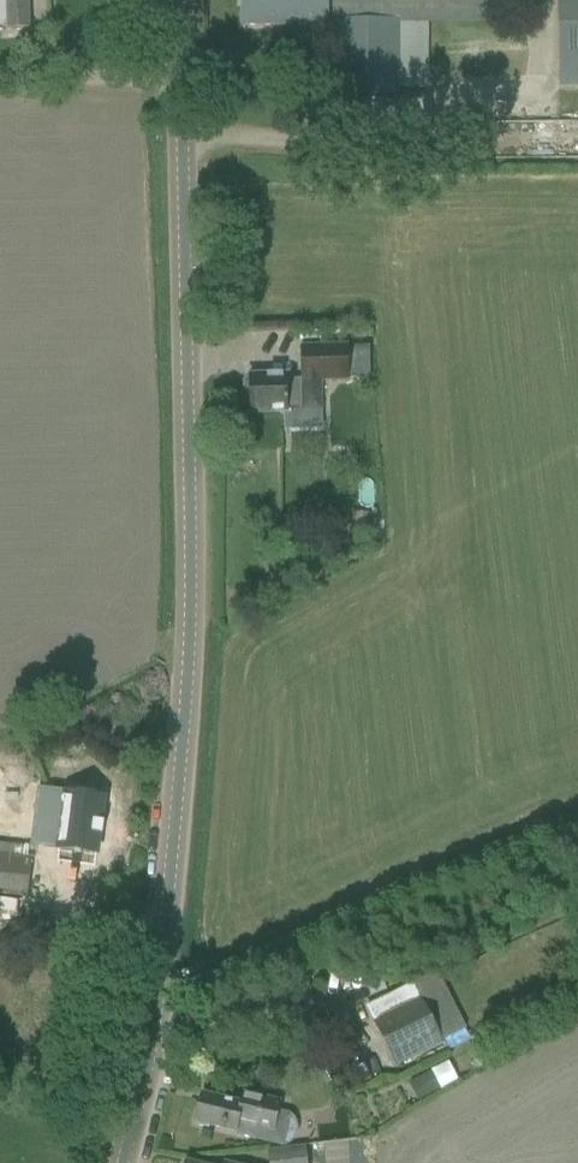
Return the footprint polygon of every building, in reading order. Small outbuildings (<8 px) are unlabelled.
[(28,0),(0,0),(0,25),(7,25),(7,30),(29,29),(28,4),(28,0)] [(330,2),(330,28),(334,28),(335,96),(399,96),(399,89),(399,75),(398,23),(429,23),(493,22),(496,22),(496,0),(330,0),(330,2)] [(330,2),(241,2),(241,27),(330,28),(330,2)] [(557,2),(558,87),(577,87),(577,2),(557,2)] [(249,413),(273,413),(323,411),(322,382),(349,381),(348,346),(300,348),(301,387),(287,387),(286,377),(248,377),(249,413)] [(293,572),(282,572),(282,582),(293,582),(293,572)] [(65,794),(56,862),(94,867),(98,835),(102,835),(103,823),(100,822),(103,799),(65,794)] [(26,897),(31,859),(0,855),(0,893),(26,897)] [(445,1043),(414,983),(364,1008),(394,1068),(445,1043)] [(431,1072),(411,1082),(419,1099),(439,1089),(440,1092),(459,1083),(448,1062),(430,1071),(431,1072)] [(202,1094),(195,1123),(198,1124),(198,1126),(208,1129),(208,1126),(288,1146),(291,1145),(294,1142),(296,1138),(298,1134),(298,1130),(298,1126),(296,1122),(294,1118),(291,1115),(278,1111),(281,1102),(267,1099),(244,1093),(241,1104),(202,1094)] [(305,1148),(267,1152),(268,1162),(307,1162),(305,1148)]
